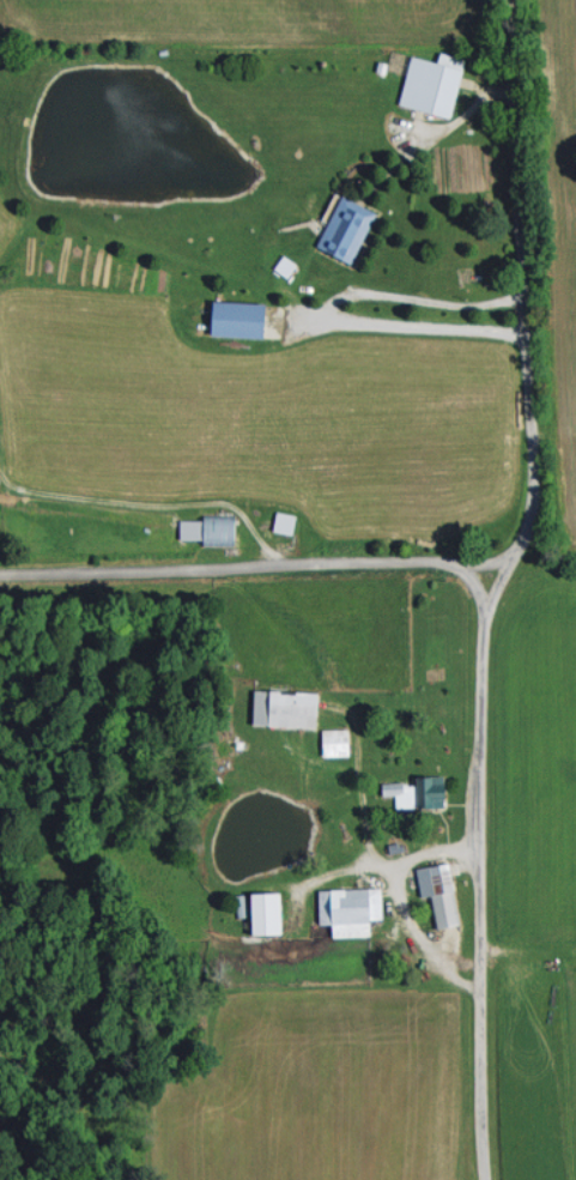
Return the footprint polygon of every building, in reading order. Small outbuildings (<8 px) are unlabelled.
[(402,104),(455,117),(468,58),(443,52),(441,61),(413,55),(402,104)] [(354,262),(379,211),(345,194),(319,246),(354,262)] [(269,302),(217,301),(216,335),(268,337),(269,302)] [(276,529),(295,533),(299,514),(280,510),(276,529)] [(207,538),(206,544),(238,545),(238,515),(206,514),(206,518),(183,518),(183,538),(207,538)] [(256,723),(320,725),(321,690),(257,688),(256,723)] [(325,728),(326,754),(351,754),(351,727),(325,728)] [(420,774),(420,783),(407,784),(406,780),(385,781),(385,794),(398,793),(399,806),(438,804),(437,797),(449,796),(448,773),(420,774)] [(434,893),(440,926),(462,922),(452,861),(419,867),(424,895),(434,893)] [(321,888),(322,922),(335,922),(336,936),(373,934),(372,918),(385,917),(384,886),(321,888)] [(284,932),(284,890),(255,891),(256,932),(284,932)]
